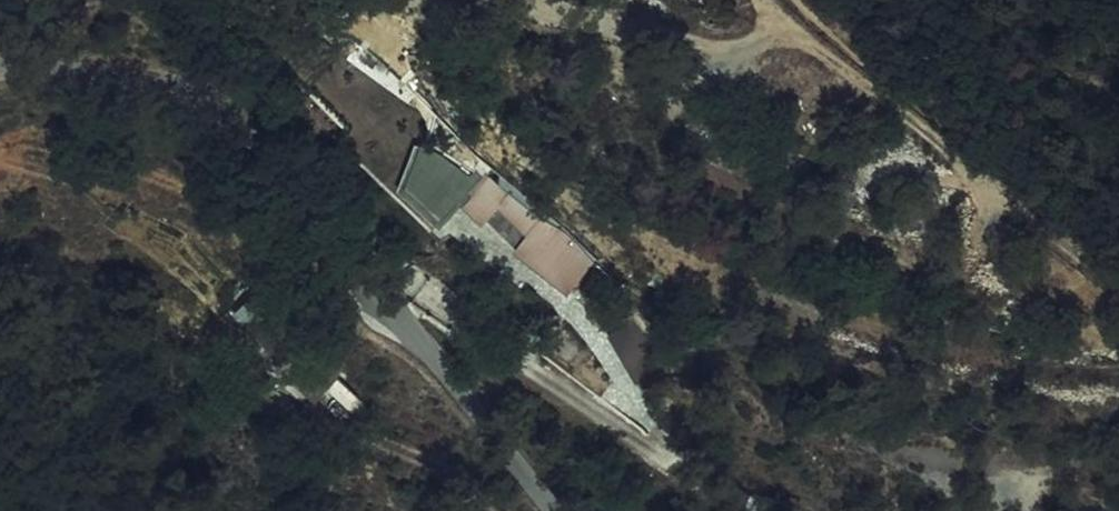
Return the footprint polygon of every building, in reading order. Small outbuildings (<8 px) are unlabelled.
[(404,169),(391,203),(427,227),(442,208),(446,202),(404,169)] [(446,202),(442,208),(471,230),(487,208),(492,200),(465,179),(446,202)] [(487,208),(471,230),(503,256),(520,233),(487,208)] [(527,225),(520,233),(503,256),(557,297),(582,265),(527,225)] [(235,307),(240,301),(234,295),(229,301),(235,307)] [(218,322),(239,339),(254,327),(262,335),(268,331),(240,301),(235,307),(218,322)] [(239,339),(260,363),(281,347),(268,331),(262,335),(254,327),(239,339)] [(318,377),(281,347),(260,363),(255,367),(297,402),(318,377)]
